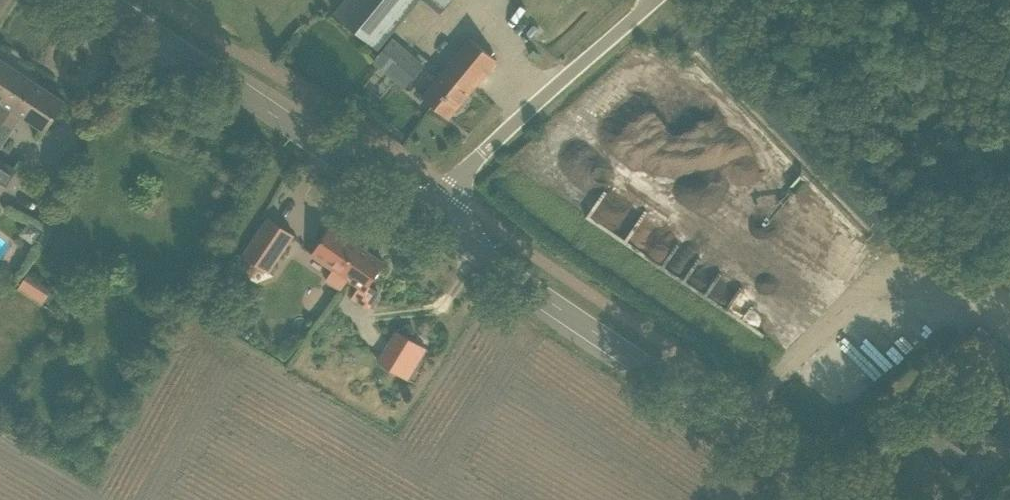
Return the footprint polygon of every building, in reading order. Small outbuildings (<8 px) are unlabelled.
[(378,48),(418,0),(345,0),(335,12),(378,48)] [(442,12),(451,0),(427,0),(442,12)] [(422,96),(448,118),(497,60),(471,38),(422,96)] [(374,61),(404,87),(420,68),(390,42),(374,61)] [(684,47),(677,53),(683,60),(690,54),(684,47)] [(17,110),(35,83),(0,60),(0,101),(1,101),(1,100),(17,110)] [(45,133),(65,102),(35,83),(17,110),(1,100),(1,101),(3,103),(0,108),(0,119),(11,126),(18,115),(45,133)] [(17,170),(0,159),(0,195),(17,170)] [(232,271),(248,282),(258,266),(267,273),(294,235),(268,217),(241,254),(243,256),(232,271)] [(324,281),(338,291),(347,278),(341,274),(360,246),(331,226),(312,255),(333,269),(324,281)] [(351,299),(367,310),(380,292),(368,285),(384,261),(360,246),(341,274),(347,278),(359,286),(351,299)] [(25,275),(19,291),(47,300),(53,284),(25,275)] [(219,306),(213,318),(221,321),(227,309),(219,306)] [(880,348),(892,363),(925,335),(911,319),(885,340),(887,342),(880,348)] [(422,358),(428,348),(396,331),(377,364),(407,381),(420,357),(422,358)] [(799,377),(834,415),(865,386),(830,349),(799,377)]
